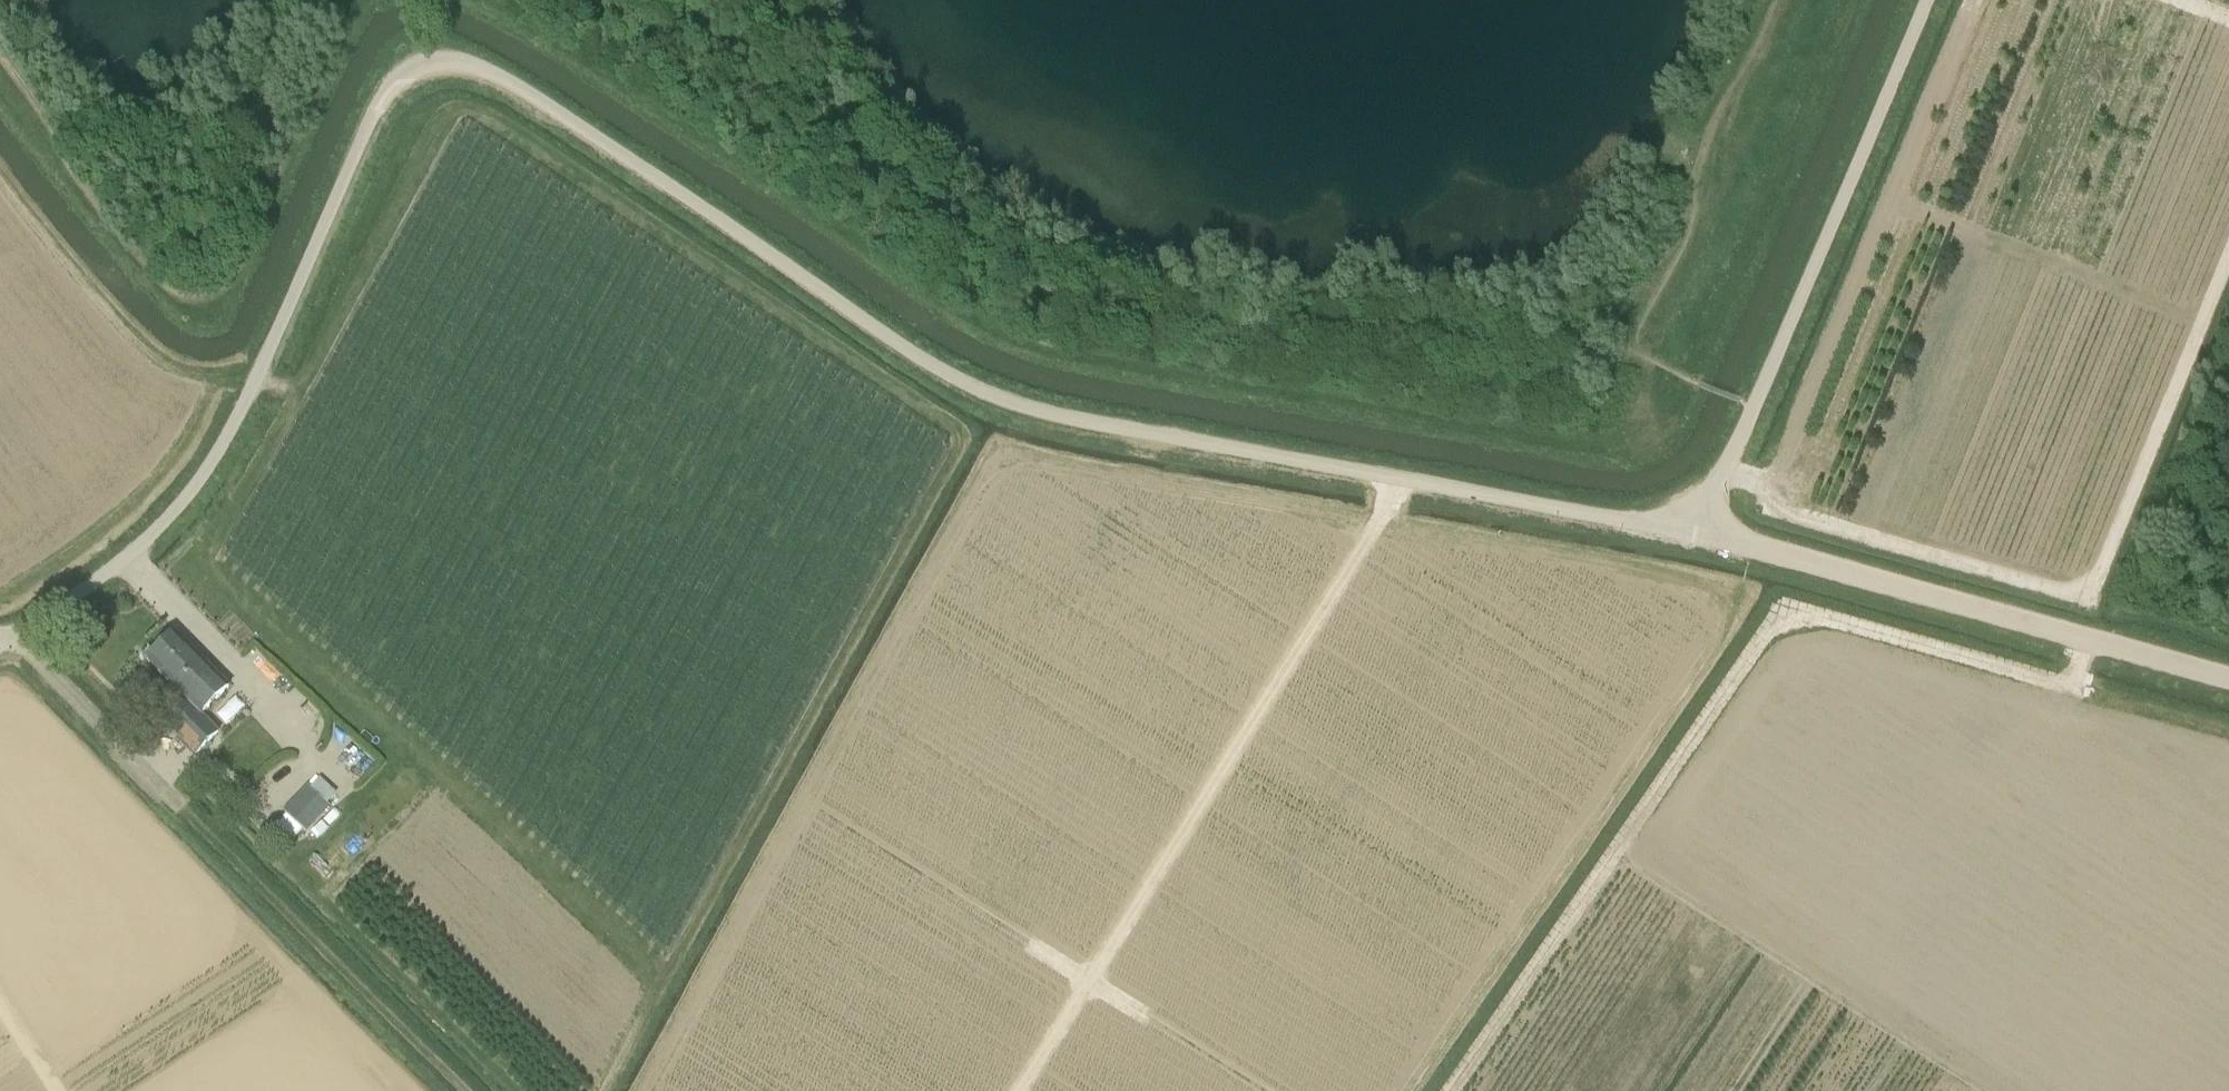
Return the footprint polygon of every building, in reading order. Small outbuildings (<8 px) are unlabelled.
[(227,687),(174,633),(146,661),(185,701),(163,722),(195,755),(219,733),(200,714),(227,687)] [(336,793),(321,779),(311,789),(308,786),(284,812),(287,815),(278,825),(293,839),(302,829),(306,833),(330,807),(327,803),(336,793)]
